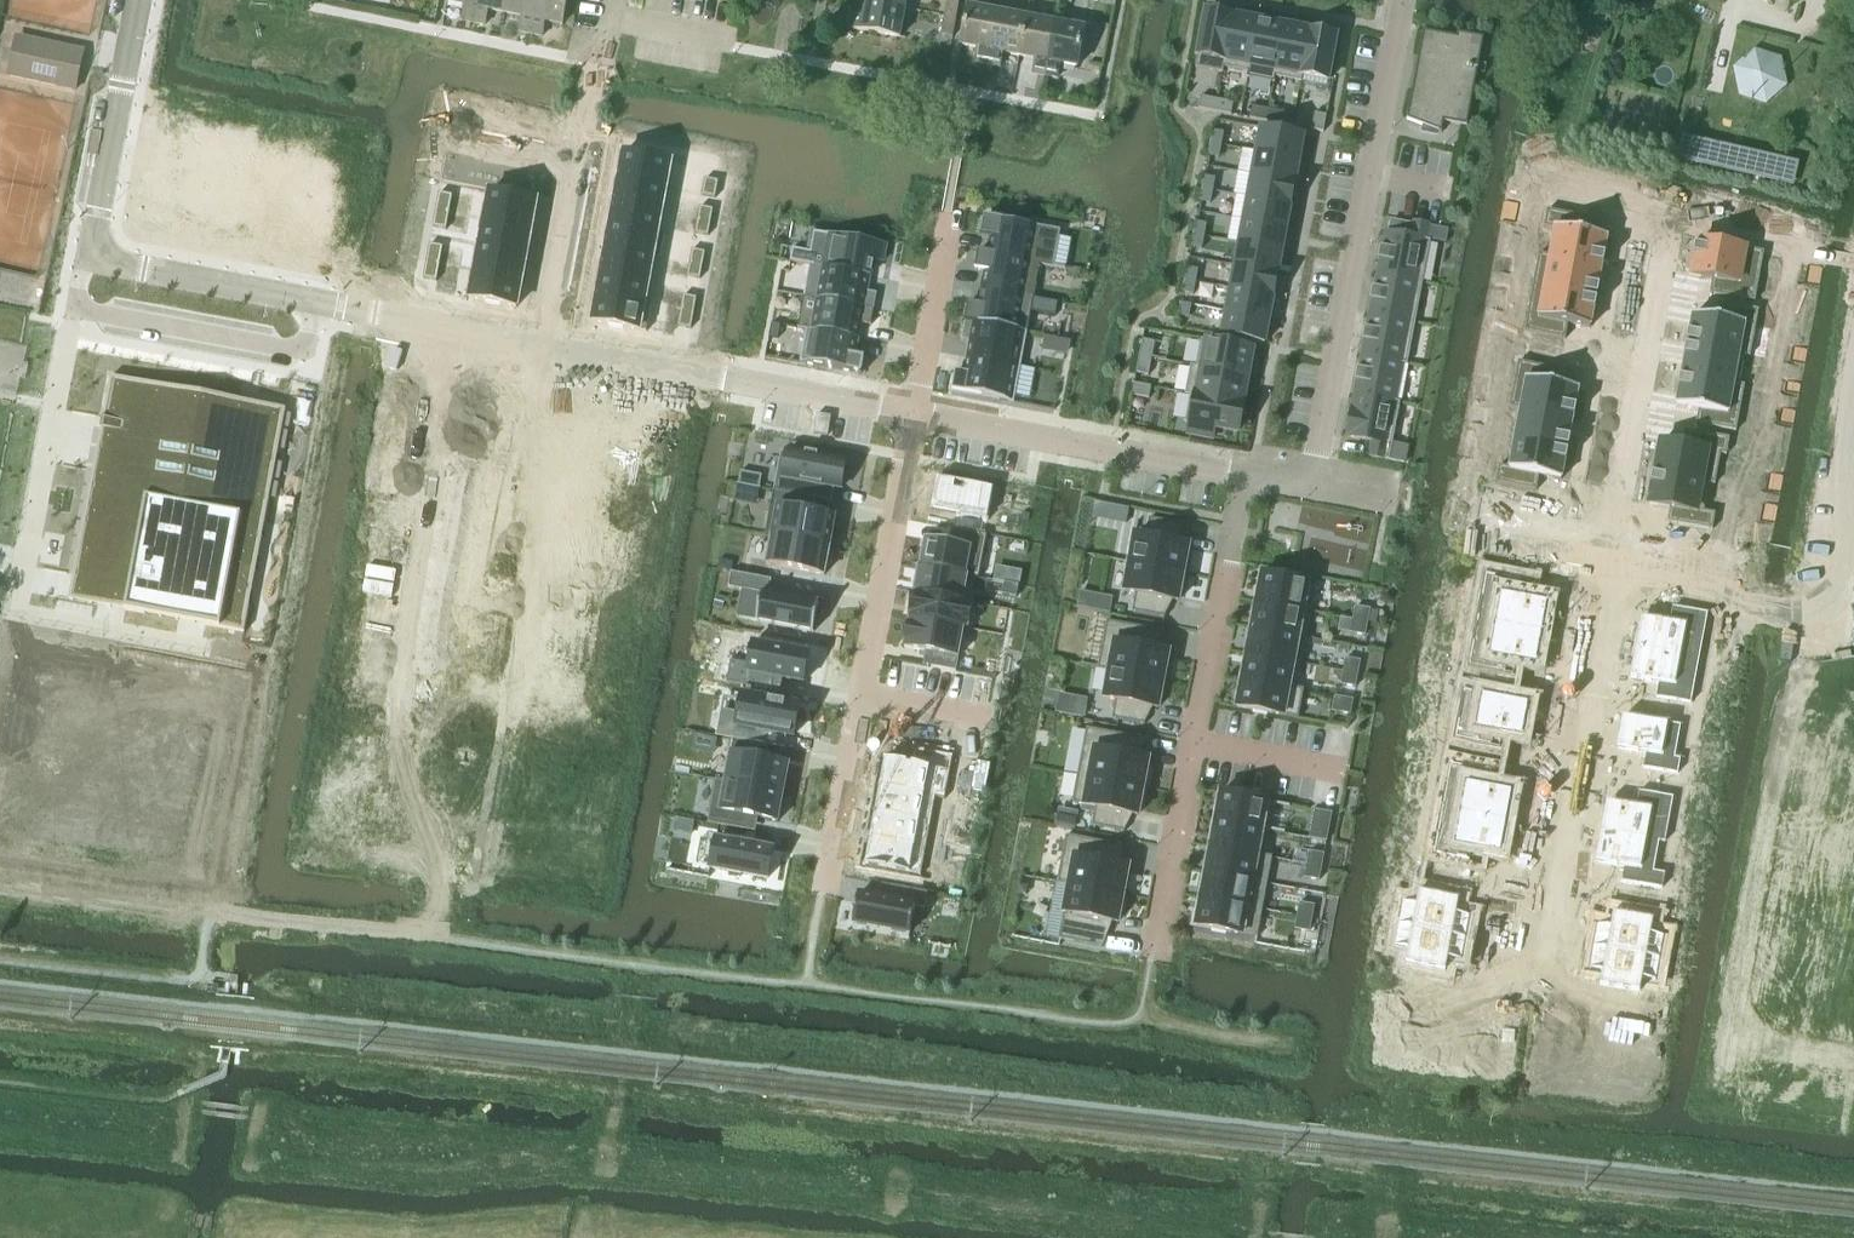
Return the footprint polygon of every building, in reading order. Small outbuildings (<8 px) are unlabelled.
[(479,0),(448,0),(448,3),(466,7),(463,21),(474,23),(479,0)] [(474,23),(486,26),(489,11),(506,15),(509,0),(479,0),(474,23)] [(506,15),(523,18),(520,32),(531,35),(538,0),(509,0),(506,15)] [(531,35),(543,37),(546,23),(563,27),(569,0),(538,0),(531,35)] [(907,0),(868,0),(867,2),(905,9),(907,0)] [(960,0),(959,0),(948,0),(945,17),(957,19),(960,0)] [(900,38),(905,9),(867,2),(864,20),(850,17),(848,28),(900,38)] [(989,65),(998,14),(969,9),(962,46),(980,49),(977,63),(989,65)] [(998,14),(989,65),(1000,68),(1002,54),(1019,57),(1027,20),(1029,11),(1015,9),(1014,17),(998,14)] [(1206,12),(1195,69),(1222,74),(1223,69),(1232,17),(1206,12)] [(953,38),(957,19),(945,17),(942,36),(953,38)] [(1248,74),(1258,22),(1232,17),(1223,69),(1248,74)] [(1046,76),(1055,25),(1027,20),(1019,57),(1037,60),(1034,74),(1046,76)] [(1055,25),(1046,76),(1057,79),(1060,64),(1078,68),(1086,23),(1073,21),(1071,28),(1055,25)] [(1274,78),(1284,27),(1258,22),(1248,74),(1247,79),(1273,84),(1274,78)] [(1301,77),(1310,32),(1284,27),(1274,78),(1300,83),(1301,77)] [(1310,32),(1301,77),(1328,82),(1336,37),(1310,32)] [(1424,33),(1407,121),(1440,134),(1442,134),(1444,124),(1468,128),(1484,40),(1459,35),(1458,39),(1424,33)] [(76,92),(84,52),(18,38),(9,78),(76,92)] [(1766,106),(1787,87),(1782,59),(1755,50),(1733,69),(1739,97),(1766,106)] [(1198,110),(1214,113),(1217,101),(1200,98),(1198,110)] [(1217,101),(1214,113),(1231,116),(1233,104),(1217,101)] [(1249,119),(1266,123),(1268,111),(1251,108),(1249,119)] [(1268,111),(1266,123),(1283,126),(1285,114),(1268,111)] [(1314,114),(1311,131),(1323,133),(1326,117),(1314,114)] [(1262,130),(1257,153),(1300,162),(1304,138),(1262,130)] [(1214,132),(1211,145),(1222,147),(1224,134),(1214,132)] [(1704,142),(1698,166),(1746,176),(1752,153),(1704,142)] [(1219,159),(1222,147),(1211,145),(1209,157),(1219,159)] [(624,154),(618,182),(665,191),(670,162),(654,159),(655,154),(641,151),(640,157),(624,154)] [(1295,184),(1300,162),(1257,153),(1253,176),(1295,184)] [(1248,199),(1291,207),(1295,184),(1253,176),(1248,199)] [(1202,190),(1213,192),(1215,180),(1205,178),(1202,190)] [(705,180),(701,197),(715,200),(718,182),(705,180)] [(618,182),(614,206),(660,215),(665,191),(618,182)] [(1211,205),(1213,192),(1202,190),(1200,203),(1211,205)] [(490,192),(484,220),(531,229),(536,201),(490,192)] [(439,194),(436,211),(449,214),(453,197),(439,194)] [(1287,230),(1291,207),(1248,199),(1244,222),(1287,230)] [(614,206),(610,228),(664,238),(664,237),(657,235),(660,215),(614,206)] [(699,208),(697,222),(710,224),(713,211),(699,208)] [(1539,254),(1539,255),(1601,266),(1606,237),(1584,233),(1587,218),(1547,210),(1544,227),(1555,229),(1550,256),(1539,254)] [(436,211),(433,229),(446,231),(449,214),(436,211)] [(984,218),(981,236),(991,238),(988,254),(987,256),(1040,265),(1039,266),(1065,271),(1065,269),(1054,267),(1060,232),(1017,223),(1018,221),(1016,221),(1015,224),(984,218)] [(484,220),(479,246),(526,255),(531,229),(484,220)] [(697,222),(694,235),(708,238),(710,224),(697,222)] [(1282,253),(1287,230),(1244,222),(1240,245),(1282,253)] [(1194,236),(1204,238),(1207,225),(1196,224),(1194,236)] [(1380,262),(1378,276),(1422,284),(1430,242),(1426,242),(1429,227),(1414,224),(1412,239),(1385,234),(1382,250),(1380,249),(1378,261),(1380,262)] [(610,228),(606,250),(652,258),(660,259),(664,238),(610,228)] [(792,250),(790,264),(809,267),(870,278),(871,274),(872,274),(872,272),(871,272),(872,266),(873,266),(874,264),(872,264),(873,262),(882,263),(885,247),(814,233),(810,253),(792,250)] [(1202,251),(1204,238),(1194,236),(1191,249),(1202,251)] [(1698,241),(1692,275),(1712,279),(1720,280),(1717,296),(1755,302),(1764,253),(1698,241)] [(429,245),(426,263),(440,265),(443,248),(429,245)] [(1278,276),(1282,253),(1240,245),(1235,268),(1278,276)] [(479,246),(475,272),(521,280),(526,255),(479,246)] [(606,250),(602,272),(648,281),(652,258),(606,250)] [(693,251),(691,265),(702,267),(705,254),(693,251)] [(978,252),(975,271),(984,273),(981,290),(1033,300),(1039,266),(1040,265),(987,256),(988,254),(978,252)] [(1539,255),(1533,286),(1595,298),(1599,276),(1601,266),(1539,255)] [(426,263),(423,280),(436,282),(440,265),(426,263)] [(691,265),(688,278),(700,280),(702,267),(691,265)] [(809,267),(803,298),(873,311),(873,310),(869,309),(872,295),(867,294),(870,278),(809,267)] [(1273,299),(1278,276),(1235,268),(1231,291),(1273,299)] [(1185,282),(1196,284),(1198,271),(1187,269),(1185,282)] [(475,272),(469,300),(486,303),(486,304),(500,306),(516,309),(521,280),(475,272)] [(602,272),(597,295),(644,303),(648,281),(602,272)] [(1373,302),(1370,316),(1415,324),(1422,284),(1378,276),(1375,290),(1373,290),(1371,302),(1373,302)] [(1193,296),(1196,284),(1185,282),(1183,294),(1193,296)] [(1533,286),(1525,331),(1565,339),(1567,324),(1589,328),(1590,325),(1595,298),(1533,286)] [(968,305),(965,323),(1027,335),(1031,313),(1055,318),(1057,304),(1033,300),(981,290),(978,307),(968,305)] [(1273,299),(1231,291),(1227,313),(1269,322),(1273,299)] [(597,295),(592,323),(607,326),(624,329),(646,333),(651,305),(644,303),(597,295)] [(683,297),(680,312),(694,315),(696,299),(683,297)] [(803,298),(797,330),(805,331),(858,341),(861,325),(870,327),(873,311),(803,298)] [(1694,315),(1688,344),(1750,356),(1758,311),(1718,304),(1715,319),(1694,315)] [(1181,305),(1178,318),(1189,319),(1191,307),(1181,305)] [(680,312),(677,327),(691,330),(694,315),(680,312)] [(1265,345),(1269,322),(1227,313),(1222,337),(1265,345)] [(1365,343),(1362,357),(1403,364),(1403,365),(1407,366),(1415,324),(1370,316),(1367,331),(1365,330),(1363,342),(1365,343)] [(965,323),(961,341),(971,343),(968,359),(1020,369),(1027,335),(965,323)] [(805,331),(799,364),(861,375),(864,359),(855,357),(858,341),(805,331)] [(1201,340),(1196,368),(1247,378),(1253,350),(1207,341),(1201,340)] [(1139,358),(1151,360),(1154,343),(1142,341),(1139,358)] [(1688,344),(1682,376),(1744,387),(1744,386),(1739,385),(1744,356),(1750,357),(1750,356),(1688,344)] [(1358,383),(1355,397),(1395,405),(1396,404),(1403,365),(1403,364),(1362,357),(1360,371),(1358,371),(1355,383),(1358,383)] [(1148,377),(1151,360),(1139,358),(1136,374),(1148,377)] [(955,373),(952,392),(1014,404),(1020,369),(968,359),(965,375),(955,373)] [(1518,363),(1510,407),(1572,418),(1577,388),(1555,384),(1558,369),(1520,362),(1518,362),(1518,363)] [(1185,394),(1191,396),(1242,405),(1247,378),(1196,368),(1190,367),(1185,394)] [(390,370),(387,382),(398,384),(400,372),(390,370)] [(1682,376),(1677,406),(1698,410),(1696,425),(1736,432),(1744,387),(1682,376)] [(90,497),(76,577),(130,587),(125,612),(244,634),(249,607),(248,607),(272,478),(284,410),(244,403),(113,378),(90,497)] [(1134,385),(1132,397),(1149,400),(1151,388),(1134,385)] [(1237,434),(1242,405),(1191,396),(1185,424),(1191,425),(1189,435),(1213,440),(1215,429),(1237,434)] [(1355,397),(1347,439),(1373,444),(1371,458),(1385,461),(1389,462),(1399,404),(1396,404),(1395,405),(1355,397)] [(1510,407),(1510,408),(1521,410),(1515,440),(1566,450),(1570,428),(1572,418),(1510,407)] [(382,412),(380,424),(390,426),(393,414),(382,412)] [(442,414),(438,435),(484,444),(488,422),(442,414)] [(817,416),(814,434),(828,437),(831,418),(817,416)] [(380,424),(377,437),(388,439),(390,426),(380,424)] [(1661,441),(1655,473),(1715,484),(1720,455),(1726,456),(1729,439),(1692,432),(1689,447),(1681,445),(1661,441)] [(1499,466),(1496,483),(1536,491),(1539,475),(1560,480),(1561,477),(1566,450),(1515,440),(1510,468),(1499,466)] [(773,491),(773,493),(815,501),(831,504),(831,502),(828,501),(830,489),(840,490),(845,462),(818,457),(818,455),(816,455),(816,456),(807,455),(807,453),(805,453),(805,454),(788,451),(788,454),(780,453),(780,455),(784,456),(777,492),(773,491)] [(374,455),(372,467),(382,469),(385,457),(374,455)] [(372,467),(369,480),(380,482),(382,469),(372,467)] [(1655,473),(1649,504),(1669,508),(1677,510),(1675,524),(1712,531),(1715,514),(1703,512),(1709,484),(1714,485),(1715,484),(1655,473)] [(737,485),(737,486),(759,490),(761,478),(741,474),(738,485),(737,485)] [(935,481),(930,510),(957,515),(954,530),(981,535),(990,491),(935,481)] [(368,489),(365,501),(376,503),(379,491),(368,489)] [(773,493),(765,535),(772,537),(829,548),(835,519),(813,515),(815,501),(773,493)] [(1135,536),(1129,564),(1183,574),(1188,546),(1178,544),(1182,526),(1150,520),(1146,538),(1135,536)] [(924,540),(919,568),(967,577),(967,578),(979,580),(979,579),(987,536),(951,530),(949,545),(924,540)] [(359,535),(357,548),(368,550),(370,537),(359,535)] [(772,537),(767,566),(824,576),(829,548),(772,537)] [(1129,564),(1124,593),(1135,595),(1132,614),(1164,619),(1168,601),(1178,603),(1183,574),(1129,564)] [(919,568),(914,594),(962,603),(967,578),(967,577),(919,568)] [(731,573),(728,589),(761,595),(756,623),(813,634),(818,605),(768,596),(771,581),(731,573)] [(1485,574),(1476,620),(1542,633),(1548,602),(1527,598),(1519,596),(1522,581),(1485,574)] [(1262,575),(1256,603),(1310,613),(1316,585),(1291,580),(1291,578),(1279,576),(1279,578),(1262,575)] [(1004,584),(1002,596),(1016,599),(1018,587),(1004,584)] [(914,594),(909,620),(967,630),(972,605),(962,603),(914,594)] [(1098,596),(1095,612),(1110,615),(1113,599),(1098,596)] [(1256,603),(1252,629),(1305,639),(1310,613),(1256,603)] [(1640,618),(1634,648),(1700,660),(1709,614),(1672,607),(1669,622),(1661,620),(1640,616),(1639,618),(1640,618)] [(1355,608),(1352,621),(1367,624),(1375,625),(1376,619),(1368,617),(1370,611),(1355,608)] [(1476,620),(1468,666),(1505,673),(1508,658),(1516,660),(1536,664),(1542,633),(1476,620)] [(1352,621),(1350,634),(1364,637),(1367,624),(1352,621)] [(909,623),(904,652),(933,657),(930,670),(955,675),(963,633),(909,623)] [(1107,623),(1098,669),(1109,671),(1163,682),(1168,653),(1158,651),(1162,633),(1107,623)] [(1252,629),(1247,655),(1301,665),(1305,639),(1252,629)] [(730,662),(726,684),(771,692),(774,678),(804,684),(809,655),(752,645),(748,665),(730,662)] [(1628,677),(1628,678),(1649,682),(1657,684),(1654,699),(1692,706),(1700,660),(1634,648),(1629,677),(1628,677)] [(1247,655),(1242,680),(1296,690),(1296,689),(1301,665),(1247,655)] [(1345,659),(1343,673),(1358,676),(1361,662),(1345,659)] [(1109,671),(1104,700),(1115,702),(1112,720),(1144,726),(1148,708),(1158,710),(1163,682),(1109,671)] [(1343,673),(1340,686),(1355,689),(1358,676),(1343,673)] [(1242,680),(1237,708),(1254,712),(1254,714),(1265,716),(1266,714),(1298,720),(1304,691),(1296,689),(1296,690),(1242,680)] [(729,716),(724,739),(733,741),(769,748),(784,750),(786,736),(794,737),(799,709),(791,707),(785,706),(786,697),(793,698),(793,697),(754,689),(752,700),(742,698),(741,701),(738,717),(729,716)] [(1463,690),(1454,739),(1491,746),(1494,731),(1502,733),(1523,737),(1523,735),(1529,704),(1529,703),(1463,690)] [(1335,697),(1332,712),(1350,716),(1353,701),(1335,697)] [(1076,698),(1073,717),(1084,719),(1087,700),(1076,698)] [(557,711),(555,724),(567,726),(570,713),(557,711)] [(570,713),(567,726),(580,728),(582,716),(570,713)] [(1622,715),(1615,749),(1636,753),(1644,754),(1641,769),(1678,776),(1682,759),(1676,758),(1682,726),(1622,715)] [(582,716),(580,728),(593,730),(595,718),(582,716)] [(595,718),(593,730),(605,733),(608,720),(595,718)] [(608,720),(605,733),(618,735),(620,722),(608,720)] [(620,722),(618,735),(630,737),(633,724),(620,722)] [(633,724),(630,737),(643,739),(645,727),(633,724)] [(1087,730),(1078,777),(1089,779),(1143,789),(1148,760),(1138,759),(1142,740),(1087,730)] [(725,783),(725,784),(783,794),(788,766),(766,762),(769,748),(733,741),(725,783)] [(883,760),(878,787),(933,797),(940,756),(913,751),(910,765),(883,760)] [(345,761),(335,807),(394,819),(401,785),(386,782),(386,784),(374,782),(377,768),(345,761)] [(1450,763),(1441,809),(1507,822),(1512,792),(1513,792),(1513,791),(1492,787),(1484,785),(1487,770),(1450,763)] [(1089,779),(1083,809),(1095,811),(1092,827),(1124,833),(1128,815),(1138,817),(1143,789),(1089,779)] [(716,781),(710,810),(711,811),(720,812),(717,826),(744,831),(747,817),(757,819),(778,823),(783,794),(725,784),(725,783),(716,781)] [(878,787),(873,813),(928,823),(933,797),(878,787)] [(1606,801),(1600,832),(1666,844),(1674,798),(1637,791),(1634,806),(1626,804),(1606,801)] [(1221,794),(1215,822),(1269,832),(1274,804),(1250,799),(1250,797),(1238,795),(1238,797),(1221,794)] [(1441,809),(1432,855),(1470,862),(1472,847),(1480,849),(1501,853),(1502,851),(1501,851),(1507,822),(1441,809)] [(1314,811),(1309,840),(1326,843),(1332,815),(1314,811)] [(873,813),(868,839),(923,849),(928,823),(873,813)] [(1215,822),(1210,848),(1272,859),(1272,858),(1264,857),(1269,832),(1215,822)] [(1600,832),(1594,863),(1615,866),(1623,868),(1620,883),(1663,891),(1666,874),(1655,872),(1660,844),(1665,845),(1666,844),(1600,832)] [(1066,837),(1057,884),(1069,886),(1123,896),(1128,867),(1118,866),(1121,847),(1066,837)] [(868,839),(863,866),(918,876),(923,849),(868,839)] [(715,841),(710,869),(767,880),(772,851),(715,841)] [(1210,848),(1206,873),(1267,885),(1272,859),(1210,848)] [(1309,852),(1306,866),(1322,869),(1324,856),(1309,852)] [(1306,866),(1304,879),(1319,882),(1322,869),(1306,866)] [(1206,873),(1201,899),(1262,911),(1267,885),(1206,873)] [(1069,886),(1058,941),(1102,949),(1107,922),(1117,924),(1123,896),(1069,886)] [(858,896),(852,924),(910,935),(915,908),(924,910),(927,894),(891,887),(888,902),(879,900),(858,896)] [(1402,902),(1397,925),(1432,932),(1439,895),(1418,891),(1415,904),(1402,902)] [(1439,895),(1432,932),(1466,938),(1470,915),(1457,912),(1460,899),(1439,895)] [(1201,899),(1195,927),(1213,931),(1212,933),(1224,935),(1225,933),(1257,939),(1262,911),(1201,899)] [(1300,904),(1297,917),(1312,920),(1315,907),(1300,904)] [(1596,923),(1592,947),(1626,953),(1633,916),(1612,912),(1609,926),(1596,923)] [(1633,916),(1626,953),(1660,960),(1665,936),(1652,934),(1654,920),(1633,916)] [(1297,917),(1295,930),(1310,933),(1312,920),(1297,917)] [(1397,925),(1393,949),(1406,951),(1404,965),(1425,969),(1432,932),(1397,925)] [(1432,932),(1425,969),(1446,973),(1448,959),(1462,962),(1466,938),(1432,932)] [(1592,947),(1587,970),(1601,972),(1598,986),(1619,990),(1626,953),(1592,947)] [(1626,953),(1619,990),(1640,994),(1643,981),(1656,983),(1660,960),(1626,953)]
